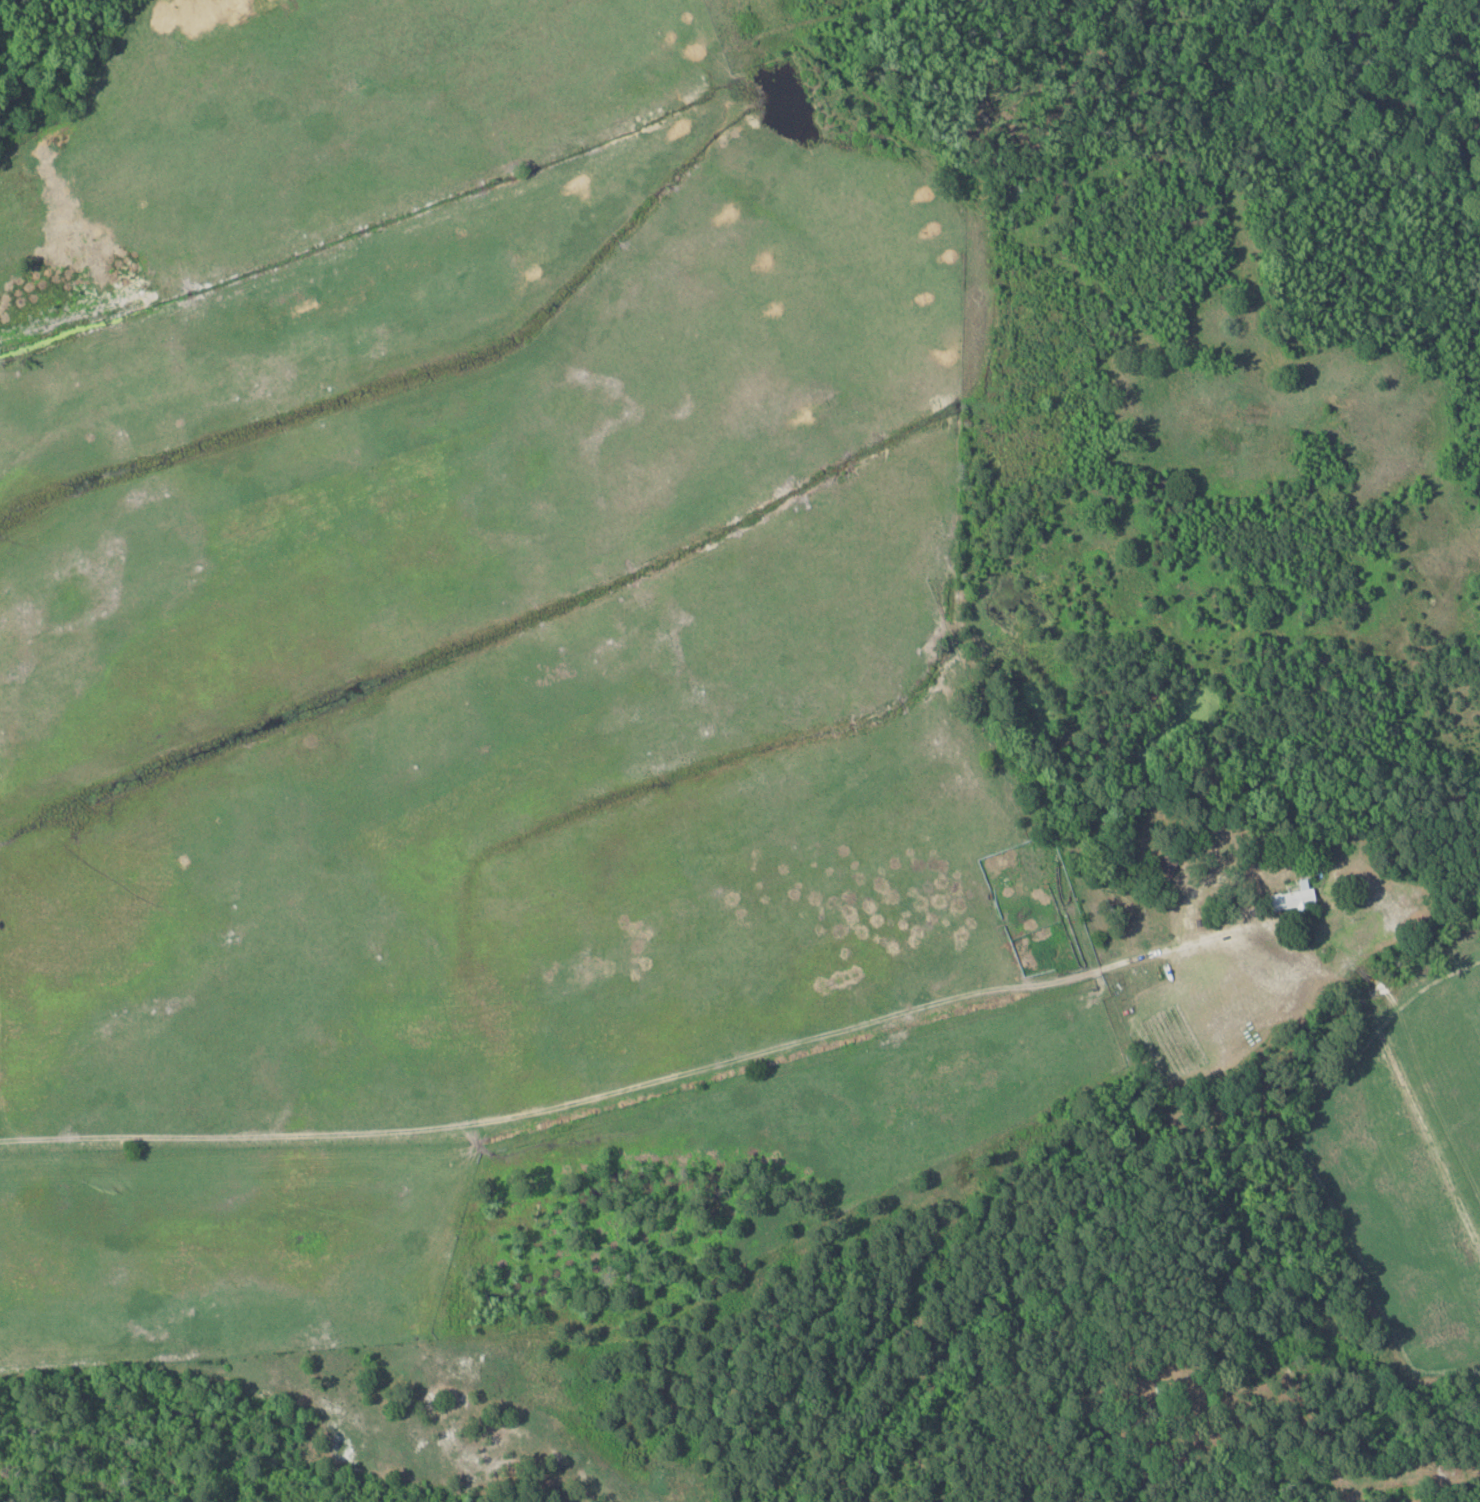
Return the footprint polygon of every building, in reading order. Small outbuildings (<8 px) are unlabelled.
[(1269,894),(1272,912),(1308,907),(1308,904),(1316,903),(1314,886),(1308,887),(1307,879),(1300,880),(1302,890),(1269,894)]
